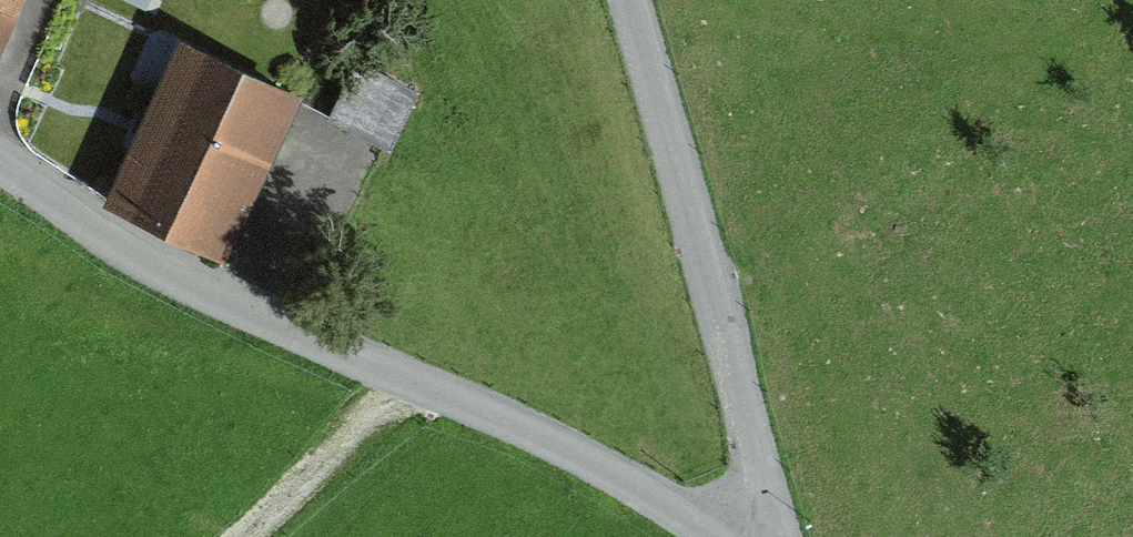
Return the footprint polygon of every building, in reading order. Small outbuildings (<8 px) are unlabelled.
[(4,76),(35,0),(0,0),(0,75),(4,76)] [(110,209),(231,265),(308,102),(187,46),(110,209)]
